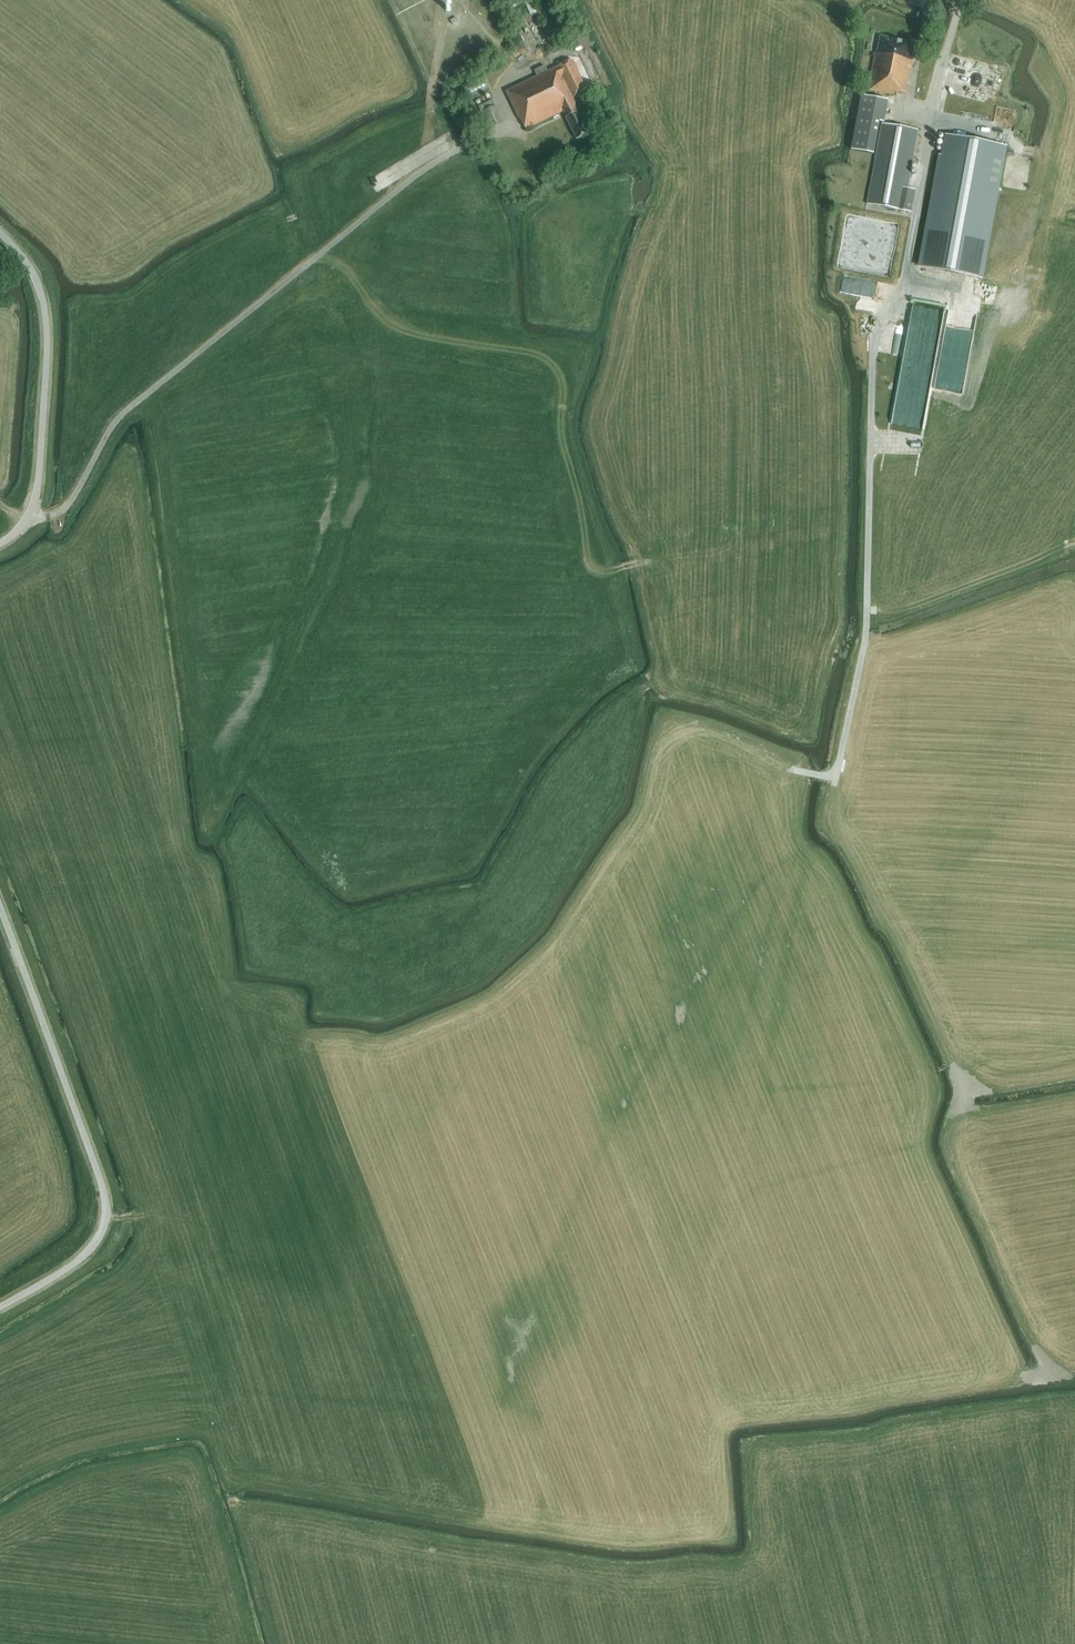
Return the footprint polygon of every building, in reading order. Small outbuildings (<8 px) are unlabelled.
[(534,15),(540,13),(535,0),(528,0),(534,15)] [(876,49),(868,90),(895,95),(896,92),(906,94),(913,60),(911,59),(915,42),(881,36),(878,50),(876,49)] [(587,90),(572,59),(548,71),(546,66),(535,70),(538,76),(507,91),(520,119),(521,118),(527,129),(564,111),(567,117),(577,139),(590,133),(579,111),(576,105),(577,105),(573,97),(587,90)] [(862,95),(852,150),(874,154),(880,122),(884,122),(888,100),(862,95)] [(491,127),(503,120),(493,99),(478,106),(481,112),(483,111),(491,127)] [(908,188),(918,130),(882,124),(868,204),(904,210),(912,212),(916,190),(908,188)] [(1007,147),(946,135),(941,158),(940,158),(919,268),(982,280),(1007,147)] [(843,290),(864,295),(868,281),(847,276),(843,290)] [(909,307),(930,310),(931,301),(910,299),(909,307)]
